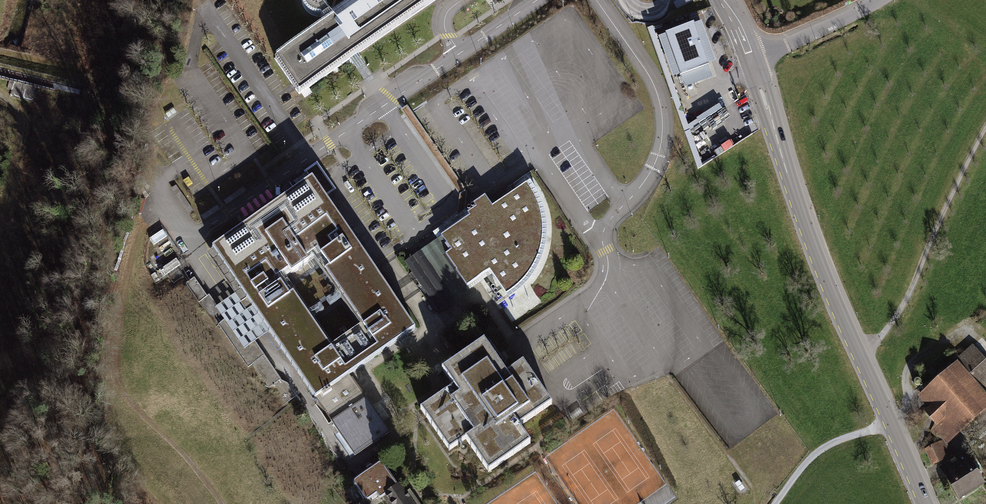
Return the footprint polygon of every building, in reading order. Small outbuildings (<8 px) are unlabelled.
[(274,56),(298,91),(431,0),(356,0),(332,17),(325,21),(274,56)] [(321,0),(300,0),(303,9),(306,14),(314,17),(321,17),(325,21),(332,17),(321,0)] [(700,23),(657,39),(672,79),(679,76),(684,88),(712,78),(708,65),(714,63),(700,23)] [(0,66),(0,75),(11,78),(9,88),(13,89),(12,95),(33,100),(36,86),(78,96),(81,84),(0,66)] [(683,153),(676,149),(669,164),(676,167),(683,153)] [(484,199),(459,219),(464,223),(493,267),(494,270),(510,293),(528,281),(539,267),(548,228),(541,202),(526,183),(492,205),(484,199)] [(414,334),(310,184),(214,252),(322,400),(354,377),(414,334)] [(494,270),(464,223),(435,242),(466,288),(494,270)] [(178,258),(161,268),(164,274),(182,265),(178,258)] [(195,277),(188,282),(200,299),(207,294),(195,277)] [(505,376),(481,341),(439,368),(451,387),(421,406),(448,448),(463,438),(485,472),(526,445),(514,427),(547,406),(521,366),(505,376)] [(970,342),(953,357),(958,361),(917,397),(952,441),(985,414),(985,392),(984,390),(985,388),(985,360),(970,342)] [(322,400),(317,403),(333,426),(349,415),(361,433),(346,444),(355,458),(390,434),(354,377),(322,400)] [(943,440),(922,449),(930,468),(952,459),(943,440)] [(952,459),(936,468),(952,494),(957,503),(981,487),(984,485),(959,453),(952,459)] [(352,482),(368,503),(370,503),(382,496),(388,503),(414,503),(384,460),(352,482)] [(735,478),(731,481),(739,492),(743,489),(735,478)]
